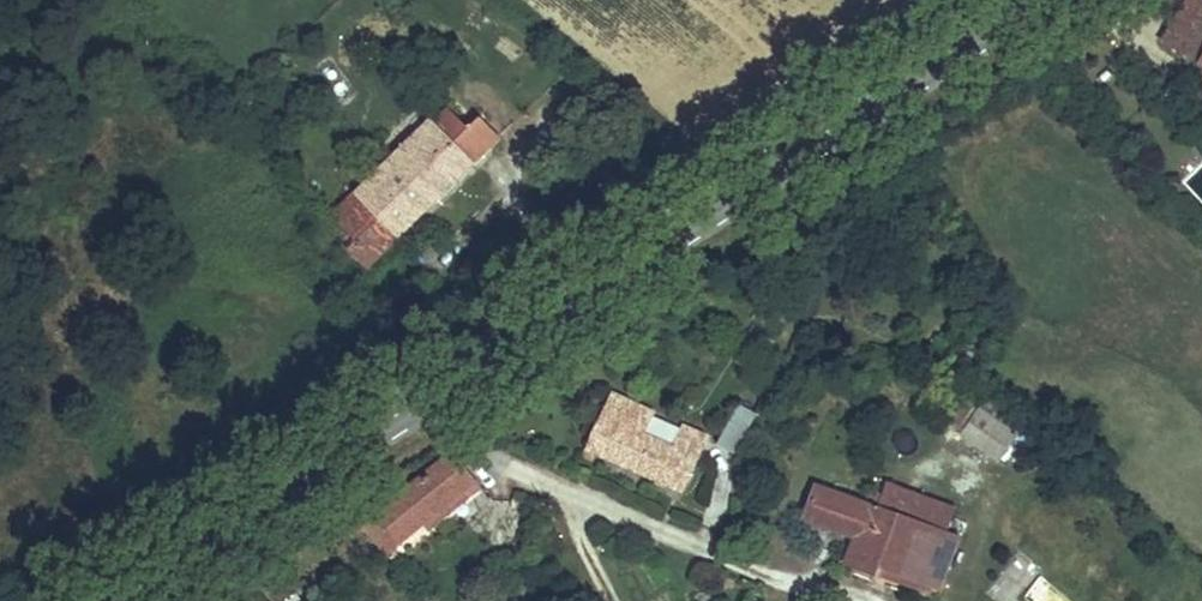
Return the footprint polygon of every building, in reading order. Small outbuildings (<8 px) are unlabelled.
[(1201,62),(1201,0),(1194,0),(1170,42),(1201,62)] [(455,149),(431,123),(337,218),(356,237),(347,246),(370,270),(489,150),(472,132),(455,149)] [(304,225),(278,252),(332,309),(370,270),(347,246),(356,237),(337,218),(317,238),(304,225)] [(435,257),(442,249),(434,242),(427,249),(435,257)] [(991,452),(1008,432),(971,401),(954,421),(991,452)] [(598,468),(603,456),(675,488),(689,458),(647,440),(656,420),(615,402),(586,462),(598,468)] [(739,453),(753,410),(733,403),(719,447),(739,453)] [(383,559),(418,531),(476,484),(456,459),(363,533),(383,559)] [(485,495),(476,484),(418,531),(427,542),(485,495)] [(883,570),(938,588),(948,559),(956,561),(963,540),(952,536),(961,509),(892,486),(885,506),(872,501),(868,510),(816,493),(805,524),(857,542),(847,568),(880,579),(883,570)] [(1019,597),(1024,600),(1074,600),(1039,573),(1019,597)]
